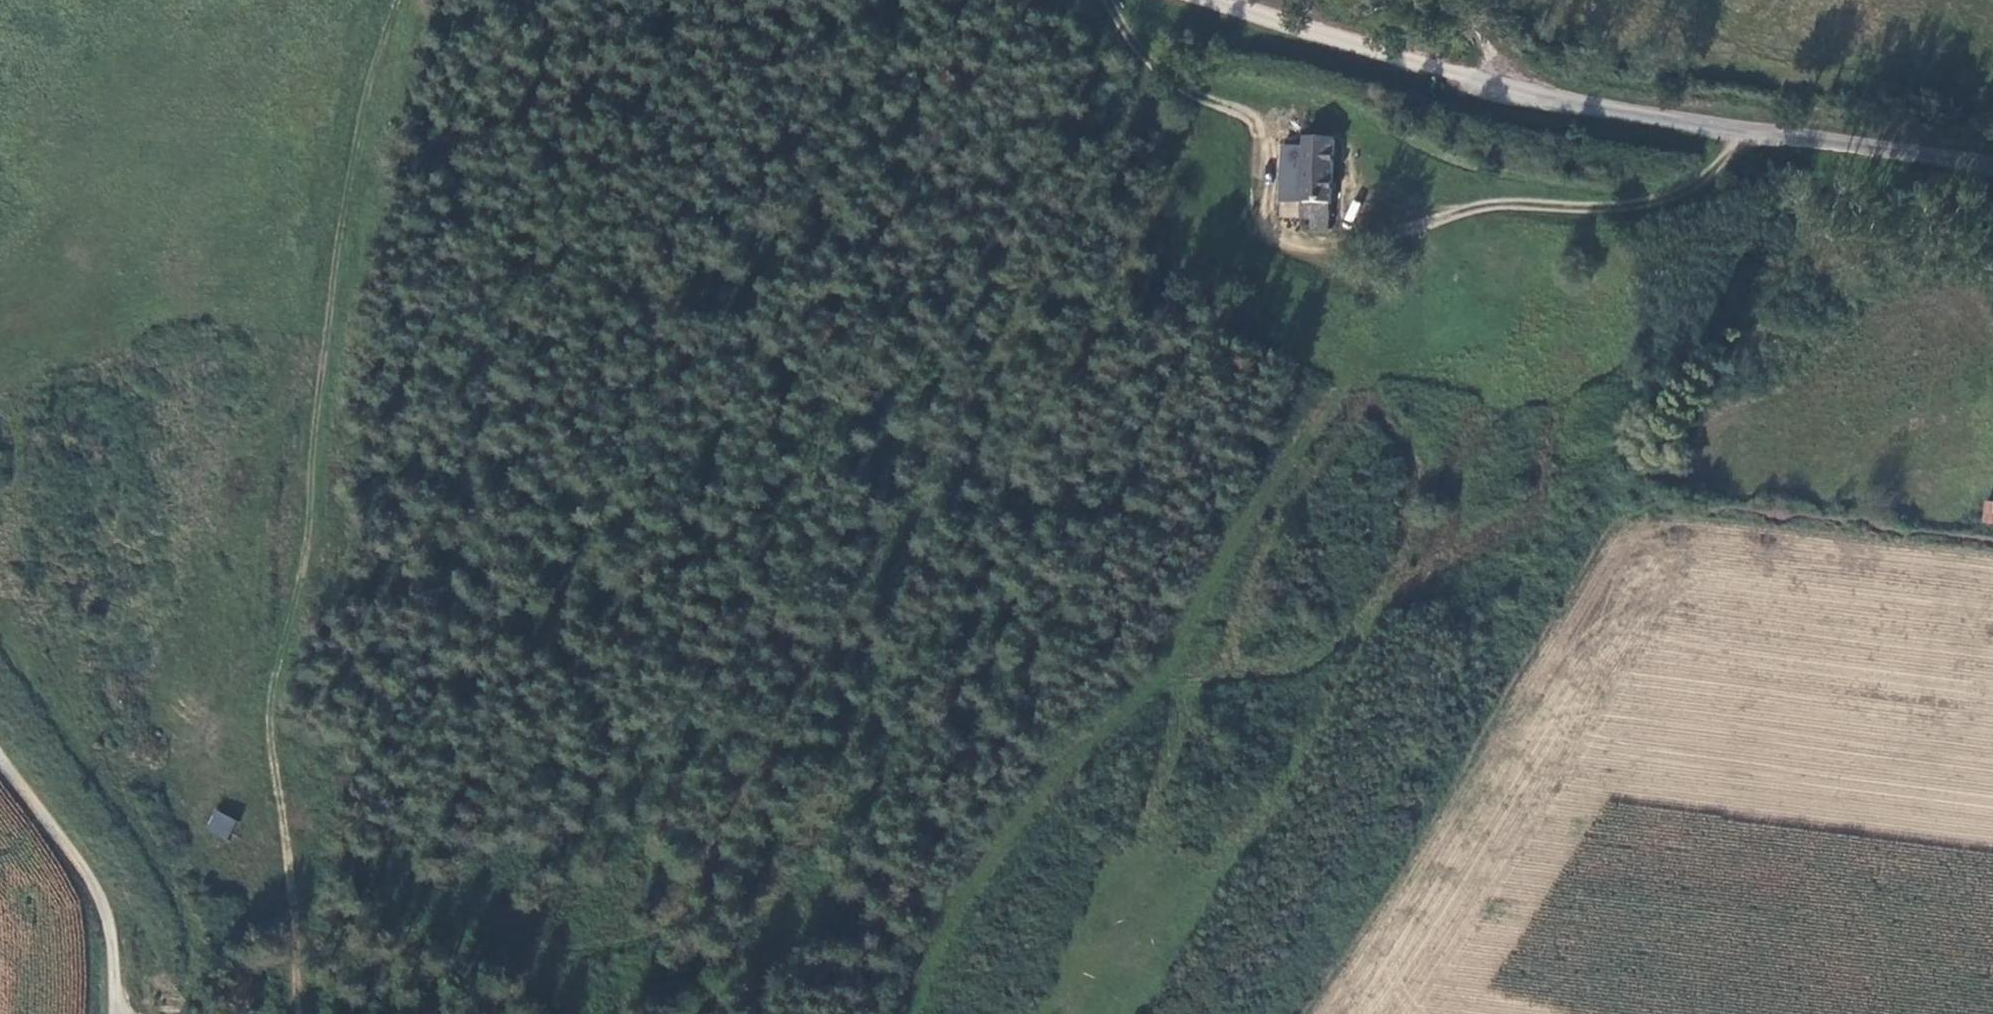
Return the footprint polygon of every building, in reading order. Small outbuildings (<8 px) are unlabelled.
[(1335,143),(1290,141),(1284,231),(1301,232),(1303,224),(1312,224),(1312,232),(1330,233),(1335,143)] [(1992,524),(1992,500),(1982,500),(1982,524),(1992,524)] [(214,810),(206,831),(228,839),(236,818),(214,810)]
